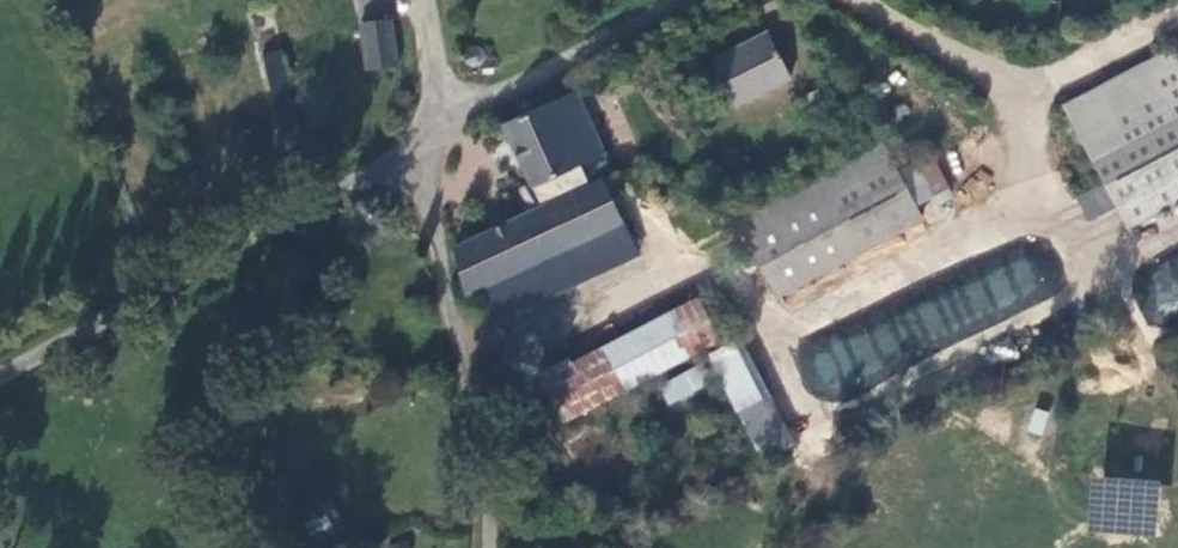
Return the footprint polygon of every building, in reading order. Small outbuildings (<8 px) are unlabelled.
[(270,9),(252,12),(280,140),(297,138),(270,9)] [(387,22),(360,26),(367,74),(395,70),(387,22)] [(769,32),(714,60),(737,103),(792,75),(769,32)] [(474,46),(467,45),(459,49),(457,54),(457,61),(460,66),(466,70),(475,69),(480,64),(482,58),(480,50),(474,46)] [(1064,107),(1081,140),(1177,89),(1177,67),(1170,52),(1064,107)] [(504,66),(504,63),(504,60),(502,58),(499,56),(495,56),(492,58),(490,61),(490,63),(490,66),(493,69),(496,70),(499,70),(502,68),(504,66)] [(1081,140),(1127,228),(1177,201),(1177,89),(1081,140)] [(576,92),(506,124),(533,185),(580,163),(590,184),(540,206),(454,245),(466,293),(483,286),(625,222),(605,178),(614,174),(576,92)] [(838,113),(817,126),(834,160),(856,149),(838,113)] [(887,145),(740,217),(782,295),(926,220),(887,145)] [(921,166),(936,195),(952,187),(937,158),(921,166)] [(580,163),(533,185),(540,206),(590,184),(580,163)] [(625,222),(483,286),(496,320),(639,255),(625,222)] [(1130,271),(1152,326),(1177,315),(1177,252),(1130,271)] [(1035,259),(800,350),(819,399),(1054,308),(1035,259)] [(697,297),(546,377),(566,417),(718,340),(697,297)] [(737,344),(711,357),(735,408),(763,396),(737,344)] [(1031,408),(1027,432),(1043,435),(1047,410),(1031,408)] [(1158,487),(1098,474),(1087,523),(1147,536),(1158,487)] [(294,532),(305,547),(314,547),(347,529),(334,507),(294,532)]
